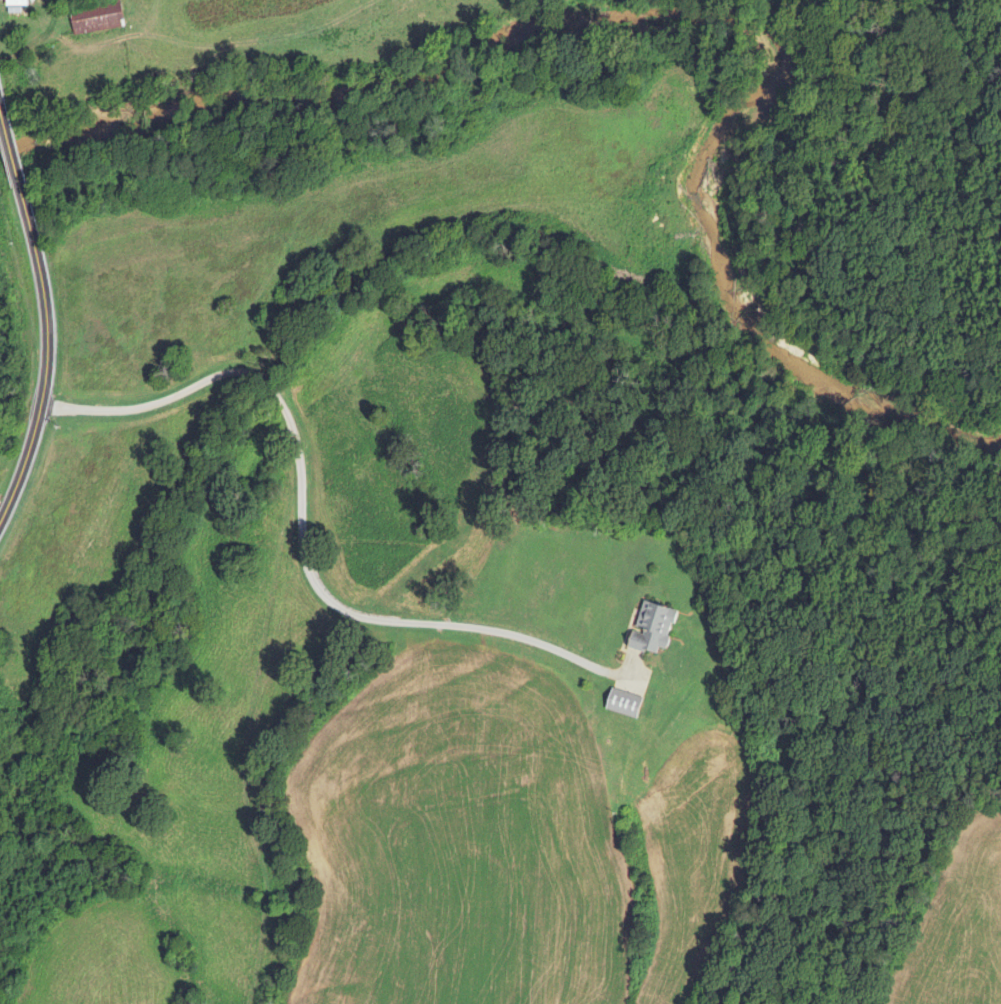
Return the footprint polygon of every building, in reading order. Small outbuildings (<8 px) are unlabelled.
[(60,9),(61,21),(69,20),(72,35),(122,27),(118,1),(60,9)] [(627,647),(661,656),(674,609),(640,600),(627,647)]
